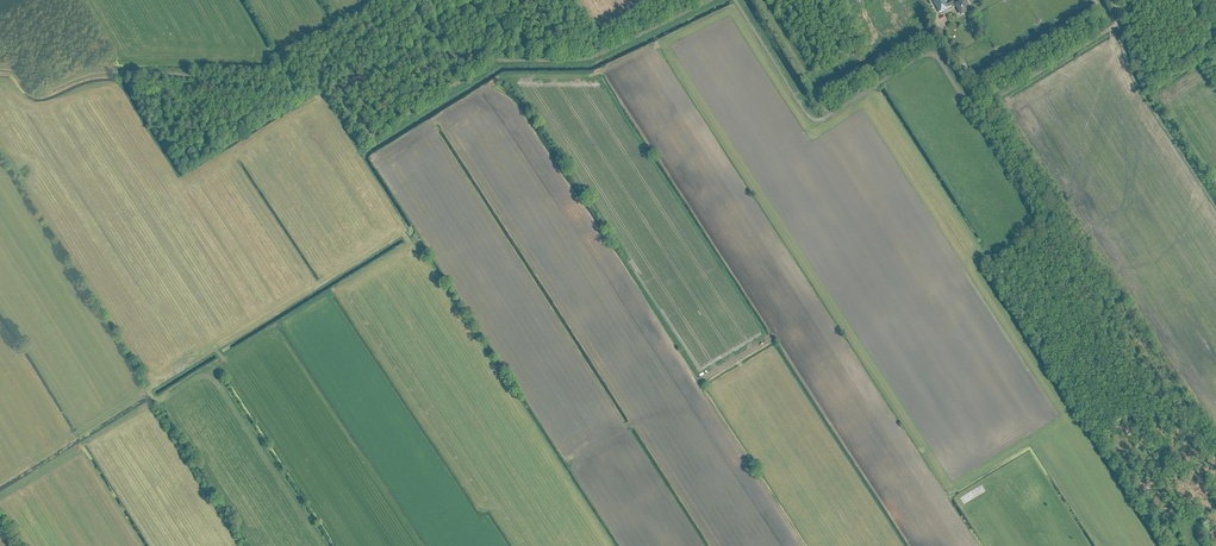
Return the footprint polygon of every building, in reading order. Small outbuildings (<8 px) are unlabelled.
[(948,8),(947,8),(949,7),(949,8),(951,6),(957,8),(961,15),(973,8),(968,0),(965,0),(958,4),(952,2),(946,5),(945,3),(944,0),(932,0),(939,13),(948,8)]
